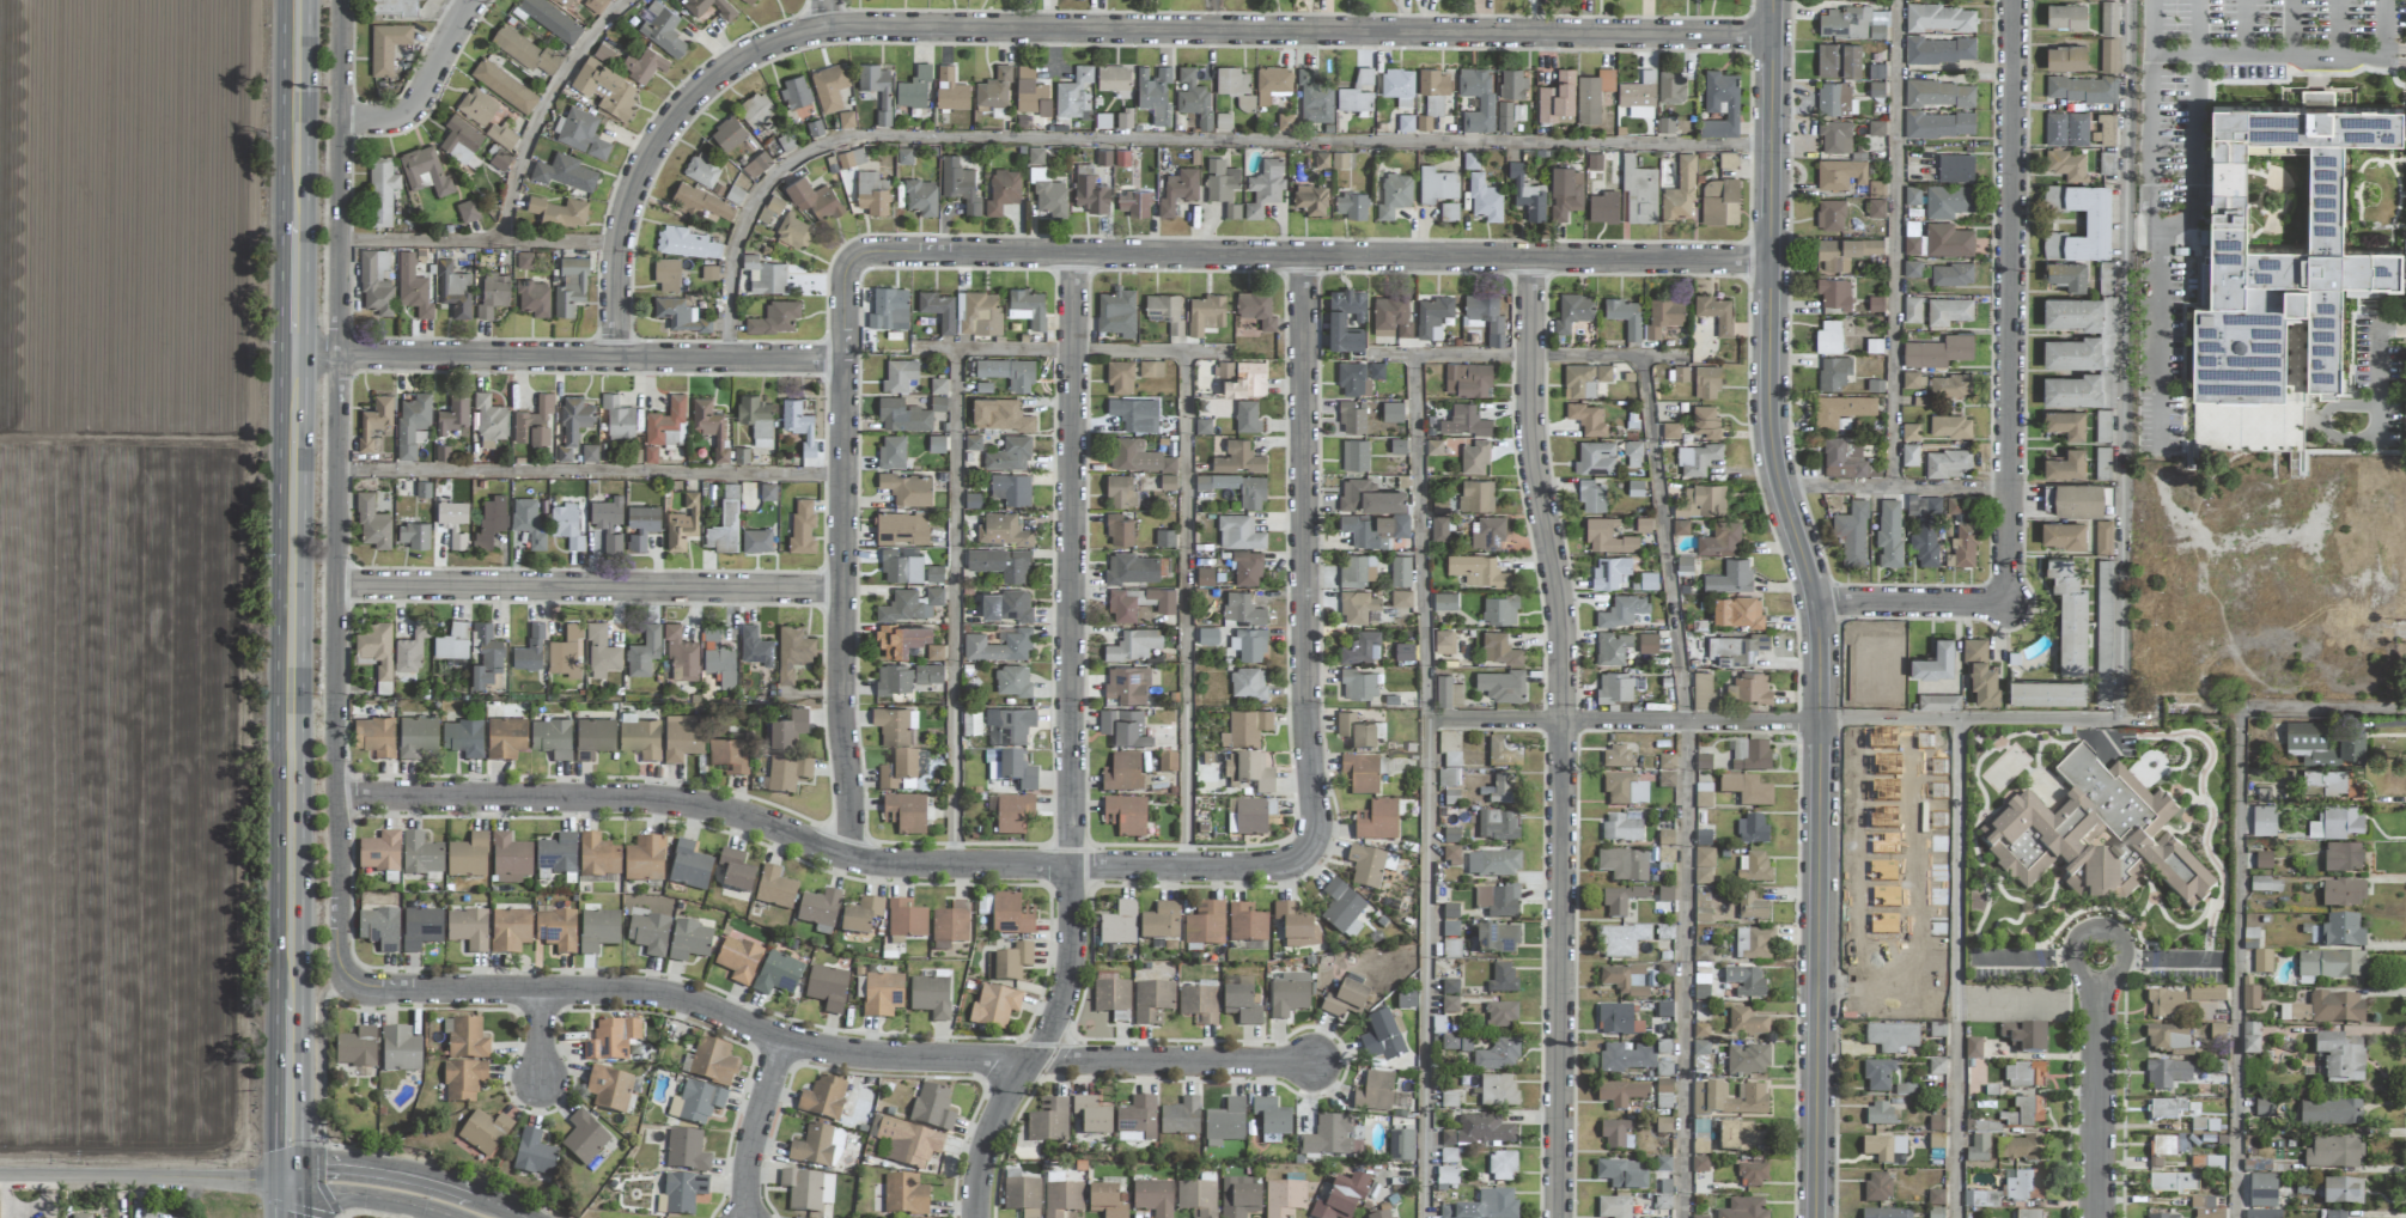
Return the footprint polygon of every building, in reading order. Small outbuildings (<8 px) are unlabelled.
[(369,15),(418,16),(418,0),(369,0),(369,15)] [(543,0),(518,0),(514,6),(570,47),(583,29),(543,0)] [(609,0),(587,0),(584,4),(601,14),(609,0)] [(738,14),(725,0),(684,0),(681,3),(696,18),(711,4),(728,23),(738,14)] [(680,17),(652,1),(634,32),(679,59),(688,43),(671,33),(680,17)] [(2118,3),(2102,2),(2101,35),(2117,36),(2118,3)] [(2087,6),(2047,5),(2047,29),(2086,29),(2087,6)] [(1906,6),(1905,31),(1976,32),(1976,7),(1906,6)] [(1887,12),(1871,12),(1871,7),(1841,7),(1841,12),(1819,12),(1818,38),(1868,38),(1868,39),(1887,39),(1887,12)] [(541,51),(503,23),(489,42),(530,71),(534,66),(550,77),(564,58),(546,45),(541,51)] [(412,25),(371,26),(371,77),(393,77),(393,44),(412,44),(412,25)] [(1906,63),(1976,63),(1976,40),(1923,39),(1923,36),(1906,36),(1906,63)] [(2117,73),(2118,39),(2102,39),(2101,72),(2117,73)] [(572,87),(589,96),(591,92),(601,97),(596,107),(625,122),(636,101),(631,99),(638,86),(605,68),(614,52),(596,42),(572,87)] [(1860,78),(1861,45),(1818,44),(1817,77),(1860,78)] [(2046,70),(2086,71),(2086,47),(2047,46),(2046,70)] [(655,67),(665,72),(671,61),(644,47),(638,60),(627,54),(619,70),(647,84),(655,67)] [(526,116),(539,98),(483,57),(470,75),(526,116)] [(809,75),(823,115),(843,108),(837,90),(851,85),(843,63),(809,75)] [(897,82),(896,107),(911,107),(910,117),(925,117),(926,81),(931,81),(931,64),(914,64),(914,83),(897,82)] [(858,90),(879,91),(878,126),(889,126),(891,70),(879,70),(879,65),(859,65),(858,90)] [(970,84),(953,84),(954,65),(937,65),(936,109),(969,109),(970,84)] [(1009,65),(995,65),(995,81),(975,82),(976,107),(1009,107),(1009,65)] [(1016,112),(1038,112),(1038,116),(1049,116),(1050,84),(1034,84),(1035,66),(1017,66),(1016,112)] [(1056,83),(1055,118),(1080,118),(1080,109),(1089,109),(1089,92),(1083,92),(1083,82),(1092,83),(1093,66),(1075,66),(1075,83),(1056,83)] [(1130,90),(1130,67),(1097,68),(1098,91),(1130,90)] [(1137,109),(1152,109),(1152,126),(1168,127),(1168,82),(1171,83),(1171,68),(1157,67),(1157,79),(1147,79),(1147,67),(1137,67),(1137,109)] [(1176,113),(1199,114),(1199,131),(1210,131),(1210,86),(1195,86),(1195,67),(1178,67),(1178,83),(1186,83),(1185,92),(1176,92),(1176,113)] [(1249,74),(1240,74),(1240,68),(1216,68),(1216,93),(1249,93),(1249,74)] [(1269,91),(1292,91),(1292,69),(1257,68),(1257,106),(1269,106),(1269,91)] [(1301,123),(1333,122),(1332,90),(1323,90),(1323,83),(1313,83),(1313,68),(1299,69),(1301,123)] [(1372,111),(1373,92),(1360,92),(1360,85),(1373,85),(1373,68),(1355,68),(1355,88),(1337,88),(1337,110),(1372,111)] [(1382,98),(1414,98),(1414,69),(1382,69),(1382,98)] [(1443,116),(1443,95),(1450,95),(1449,75),(1439,75),(1439,69),(1419,70),(1419,95),(1424,95),(1424,124),(1431,124),(1430,117),(1443,116)] [(1463,132),(1492,132),(1493,69),(1458,69),(1457,96),(1478,96),(1478,112),(1463,111),(1463,132)] [(1538,87),(1538,123),(1574,122),(1573,69),(1557,69),(1557,87),(1538,87)] [(1615,69),(1597,70),(1598,77),(1578,77),(1578,125),(1600,125),(1599,91),(1615,91),(1615,69)] [(1655,70),(1642,69),(1642,84),(1618,84),(1618,107),(1626,107),(1626,117),(1654,118),(1655,70)] [(1501,100),(1525,99),(1525,70),(1500,70),(1501,100)] [(1704,70),(1704,112),(1721,112),(1721,103),(1726,103),(1726,120),(1700,120),(1701,138),(1739,137),(1738,75),(1720,75),(1720,70),(1704,70)] [(1686,102),(1686,72),(1659,73),(1659,102),(1686,102)] [(786,109),(811,104),(805,76),(780,81),(786,109)] [(2117,102),(2117,78),(2046,77),(2046,101),(2117,102)] [(1905,106),(1975,107),(1975,83),(1906,82),(1905,106)] [(500,105),(473,86),(456,109),(483,128),(500,105)] [(777,111),(760,90),(736,110),(753,131),(777,111)] [(1254,95),(1237,95),(1237,110),(1254,110),(1254,95)] [(1497,132),(1512,132),(1512,120),(1525,121),(1525,104),(1498,103),(1497,132)] [(612,143),(593,136),(600,118),(569,106),(556,142),(605,160),(612,143)] [(854,128),(854,112),(839,112),(839,128),(854,128)] [(1117,129),(1132,129),(1133,113),(1117,113),(1117,129)] [(1975,113),(1905,113),(1905,137),(1975,136),(1975,113)] [(2088,114),(2045,113),(2045,146),(2088,146),(2088,114)] [(2215,114),(2390,117),(2390,142),(2341,141),(2339,251),(2404,252),(2402,294),(2355,293),(2352,401),(2311,400),(2311,433),(2310,465),(2176,463),(2180,302),(2211,302),(2215,114)] [(471,156),(484,137),(452,115),(444,126),(450,130),(438,147),(472,171),(479,161),(471,156)] [(748,138),(734,115),(709,130),(722,153),(748,138)] [(1399,131),(1413,131),(1414,116),(1399,115),(1399,131)] [(2115,115),(2100,115),(2100,146),(2115,146),(2115,115)] [(1659,133),(1674,133),(1674,118),(1659,118),(1659,133)] [(508,150),(517,138),(494,121),(485,133),(508,150)] [(1852,122),(1818,122),(1818,137),(1822,137),(1822,153),(1851,154),(1852,122)] [(409,191),(432,185),(436,197),(454,192),(449,174),(442,176),(433,145),(399,155),(409,191)] [(898,164),(912,164),(912,149),(898,148),(898,164)] [(488,164),(505,172),(511,157),(495,149),(488,164)] [(840,168),(866,163),(863,149),(837,154),(840,168)] [(773,162),(762,150),(742,169),(753,180),(773,162)] [(1111,150),(1096,151),(1097,165),(1111,165),(1111,150)] [(723,167),(695,151),(682,174),(711,190),(723,167)] [(1129,151),(1116,151),(1115,165),(1129,166),(1129,151)] [(599,172),(578,166),(580,160),(555,152),(550,166),(535,161),(529,179),(547,185),(549,180),(591,194),(599,172)] [(1329,152),(1314,153),(1315,168),(1329,168),(1329,152)] [(2086,152),(2046,152),(2045,172),(2065,173),(2065,183),(2086,183),(2086,152)] [(2116,152),(2099,153),(2100,175),(2116,175),(2116,152)] [(1348,153),(1332,153),(1332,168),(1348,168),(1348,153)] [(1465,169),(1478,169),(1478,153),(1465,153),(1465,169)] [(1657,169),(1635,169),(1635,153),(1625,153),(1624,224),(1657,224),(1657,169)] [(1738,153),(1720,153),(1720,168),(1738,168),(1738,153)] [(1602,154),(1587,154),(1587,170),(1601,170),(1602,154)] [(1694,154),(1678,155),(1678,189),(1661,189),(1661,224),(1677,224),(1677,215),(1694,215),(1694,154)] [(1973,155),(1937,156),(1938,182),(1974,181),(1973,155)] [(981,216),(981,196),(974,195),(974,170),(959,170),(959,156),(942,156),(941,197),(964,197),(964,216),(981,216)] [(370,227),(392,227),(392,189),(400,190),(400,174),(392,174),(392,157),(370,157),(370,227)] [(1207,200),(1226,200),(1226,218),(1240,218),(1241,204),(1232,204),(1232,190),(1239,190),(1239,169),(1224,169),(1225,159),(1207,158),(1207,200)] [(1263,220),(1263,203),(1281,203),(1281,191),(1285,191),(1285,177),(1283,177),(1283,159),(1262,158),(1262,176),(1247,176),(1247,191),(1254,191),(1254,203),(1245,203),(1244,220),(1263,220)] [(1866,184),(1867,161),(1818,161),(1817,190),(1848,191),(1848,178),(1855,178),(1855,184),(1866,184)] [(1514,205),(1527,206),(1527,221),(1545,222),(1546,185),(1522,185),(1523,163),(1508,163),(1508,179),(1515,179),(1514,205)] [(1087,213),(1108,214),(1109,186),(1093,186),(1093,165),(1076,164),(1075,204),(1088,204),(1087,213)] [(1458,173),(1434,172),(1434,166),(1420,166),(1419,205),(1434,205),(1434,198),(1458,198),(1458,173)] [(1583,210),(1583,172),(1574,173),(1573,167),(1551,168),(1552,223),(1567,222),(1567,210),(1583,210)] [(1044,168),(1034,168),(1034,212),(1067,212),(1066,182),(1044,182),(1044,168)] [(1174,219),(1174,199),(1198,199),(1198,168),(1179,168),(1179,176),(1163,175),(1163,198),(1159,198),(1158,218),(1174,219)] [(1021,203),(1020,170),(991,171),(992,200),(985,201),(985,217),(1002,217),(1001,204),(1021,203)] [(878,172),(857,171),(856,208),(867,209),(867,215),(888,215),(889,180),(878,179),(878,172)] [(1486,222),(1502,222),(1501,187),(1484,187),(1484,171),(1470,172),(1471,215),(1486,215),(1486,222)] [(1383,205),(1377,205),(1377,221),(1393,221),(1393,207),(1411,208),(1412,175),(1384,174),(1383,205)] [(798,213),(810,206),(819,221),(830,215),(833,219),(844,213),(828,184),(813,192),(804,176),(784,187),(798,213)] [(936,217),(936,181),(905,180),(905,209),(920,209),(920,217),(936,217)] [(1738,225),(1739,180),(1703,180),(1702,224),(1738,225)] [(668,203),(714,225),(718,217),(730,222),(736,209),(679,181),(668,203)] [(1886,182),(1869,181),(1868,198),(1886,198),(1886,182)] [(1604,186),(1590,185),(1589,222),(1617,223),(1618,191),(1604,191),(1604,186)] [(1327,187),(1295,186),(1294,207),(1306,208),(1305,216),(1326,216),(1327,187)] [(1974,213),(1974,187),(1926,186),(1925,219),(1953,220),(1954,212),(1974,213)] [(2043,259),(2109,259),(2110,187),(2044,186),(2043,210),(2085,211),(2085,234),(2044,234),(2043,259)] [(1921,205),(1920,187),(1905,187),(1905,205),(1921,205)] [(1149,218),(1149,193),(1118,192),(1117,211),(1129,211),(1129,217),(1149,218)] [(785,201),(769,194),(759,221),(767,224),(772,212),(780,215),(785,201)] [(1366,218),(1367,195),(1336,194),(1336,218),(1366,218)] [(456,205),(462,224),(481,218),(474,198),(456,205)] [(588,202),(566,198),(564,204),(529,198),(526,212),(541,215),(540,222),(583,230),(588,202)] [(1885,199),(1868,199),(1868,218),(1885,218),(1885,199)] [(1844,231),(1845,201),(1817,200),(1817,231),(1844,231)] [(1458,221),(1458,203),(1441,203),(1442,221),(1458,221)] [(800,252),(815,228),(788,212),(773,236),(800,252)] [(1974,256),(1974,230),(1953,230),(1953,223),(1926,223),(1926,236),(1905,236),(1905,256),(1974,256)] [(658,254),(721,257),(722,238),(688,236),(689,227),(660,225),(658,254)] [(1883,240),(1818,239),(1817,262),(1823,262),(1823,272),(1849,272),(1850,255),(1882,255),(1883,240)] [(389,251),(361,251),(360,293),(364,293),(364,309),(377,309),(377,316),(393,316),(393,281),(382,281),(382,270),(389,270),(389,251)] [(428,277),(414,277),(415,252),(399,252),(398,305),(417,306),(417,319),(433,319),(433,303),(427,303),(428,277)] [(785,263),(758,264),(758,255),(742,255),(742,271),(750,270),(750,294),(786,293),(785,263)] [(586,258),(561,259),(562,286),(554,286),(554,317),(573,316),(573,302),(587,301),(586,258)] [(680,259),(656,259),(656,291),(680,292),(680,259)] [(452,304),(452,318),(470,319),(471,274),(451,273),(452,260),(439,260),(438,304),(452,304)] [(1920,277),(1920,261),(1904,261),(1904,277),(1920,277)] [(2085,263),(2045,263),(2045,283),(2066,282),(2066,293),(2086,292),(2085,263)] [(2114,263),(2099,263),(2099,294),(2114,294),(2114,263)] [(1931,286),(1973,285),(1973,264),(1931,265),(1931,286)] [(509,306),(510,275),(483,274),(482,305),(476,305),(475,320),(492,321),(492,306),(509,306)] [(1850,313),(1850,280),(1816,280),(1816,296),(1822,296),(1822,307),(1840,307),(1840,313),(1850,313)] [(548,318),(549,282),(519,282),(519,311),(532,311),(532,317),(548,318)] [(1135,338),(1135,289),(1114,288),(1114,294),(1099,294),(1098,332),(1121,332),(1121,338),(1135,338)] [(906,320),(907,289),(874,289),(874,314),(868,314),(868,327),(885,328),(885,320),(906,320)] [(1045,331),(1044,294),(1029,294),(1029,289),(1008,289),(1008,319),(1030,318),(1030,331),(1045,331)] [(1329,290),(1328,349),(1364,350),(1364,331),(1345,331),(1345,313),(1354,314),(1353,323),(1365,323),(1366,291),(1329,290)] [(953,296),(939,296),(939,292),(917,292),(918,313),(939,313),(940,335),(954,335),(953,296)] [(957,293),(958,334),(1000,334),(1000,293),(957,293)] [(1271,293),(1237,293),(1236,318),(1261,319),(1260,332),(1276,332),(1276,318),(1270,318),(1271,293)] [(1181,295),(1146,295),(1146,321),(1168,321),(1168,335),(1181,335),(1181,295)] [(1504,347),(1503,316),(1498,316),(1497,295),(1465,296),(1466,327),(1486,327),(1486,334),(1493,334),(1493,347),(1504,347)] [(1559,320),(1553,320),(1553,335),(1569,335),(1570,321),(1594,321),(1594,295),(1559,295),(1559,320)] [(1189,337),(1203,337),(1203,327),(1224,327),(1225,297),(1189,297),(1189,337)] [(1373,336),(1396,337),(1412,337),(1412,322),(1408,322),(1408,297),(1374,297),(1373,336)] [(1417,340),(1441,340),(1441,318),(1454,318),(1455,297),(1434,297),(1434,301),(1418,301),(1417,340)] [(1731,297),(1694,297),(1694,316),(1717,316),(1716,338),(1731,338),(1731,297)] [(1921,297),(1904,297),(1904,323),(1921,323),(1921,297)] [(654,317),(669,317),(669,331),(712,331),(712,319),(696,319),(696,307),(685,308),(684,298),(654,299),(654,317)] [(1625,341),(1639,342),(1640,303),(1625,302),(1625,299),(1604,299),(1604,318),(1626,319),(1625,341)] [(1973,299),(1927,300),(1928,327),(1949,327),(1949,320),(1973,320),(1973,299)] [(2043,327),(2083,327),(2083,332),(2102,332),(2102,300),(2044,299),(2043,327)] [(745,332),(793,333),(794,318),(800,318),(800,301),(767,300),(766,318),(745,318),(745,332)] [(1661,326),(1683,326),(1683,301),(1650,300),(1649,326),(1645,326),(1645,340),(1660,340),(1661,326)] [(1842,320),(1821,320),(1821,329),(1816,329),(1815,353),(1841,353),(1842,320)] [(1904,367),(1947,368),(1947,360),(1973,360),(1973,335),(1945,335),(1945,343),(1904,342),(1904,367)] [(2102,336),(2082,336),(2082,341),(2043,340),(2043,368),(2101,369),(2102,336)] [(1852,375),(1852,358),(1820,357),(1819,391),(1843,392),(1843,375),(1852,375)] [(918,360),(886,361),(886,381),(882,381),(882,392),(908,392),(908,379),(918,379),(918,360)] [(1034,361),(975,360),(975,377),(1009,377),(1009,393),(1029,393),(1030,384),(1034,384),(1034,361)] [(1133,361),(1107,361),(1107,385),(1112,385),(1112,394),(1133,394),(1133,361)] [(1139,377),(1163,377),(1164,362),(1139,361),(1139,377)] [(1265,362),(1239,363),(1239,381),(1222,381),(1223,397),(1266,396),(1265,362)] [(1370,396),(1369,363),(1338,364),(1339,396),(1370,396)] [(1384,364),(1370,363),(1370,379),(1384,380),(1384,364)] [(1611,365),(1564,366),(1564,389),(1570,389),(1570,398),(1597,398),(1596,382),(1611,381),(1611,365)] [(1674,381),(1689,382),(1689,367),(1674,366),(1674,381)] [(1720,367),(1695,366),(1694,398),(1719,399),(1720,367)] [(1903,388),(1920,388),(1920,372),(1903,372),(1903,388)] [(2101,406),(2101,374),(2082,373),(2082,378),(2043,377),(2042,405),(2101,406)] [(1972,377),(1930,376),(1930,396),(1972,397),(1972,377)] [(946,379),(930,379),(931,393),(947,393),(946,379)] [(478,449),(494,449),(494,439),(507,439),(508,407),(490,406),(490,393),(473,392),(473,409),(479,409),(478,449)] [(548,444),(548,413),(553,413),(553,394),(537,393),(537,413),(515,413),(514,443),(548,444)] [(430,394),(415,394),(415,400),(398,400),(398,461),(415,461),(415,430),(430,430),(430,394)] [(618,394),(601,394),(601,409),(608,409),(609,440),(635,440),(634,407),(618,408),(618,394)] [(646,444),(685,444),(686,395),(669,395),(669,414),(646,414),(646,444)] [(753,447),(771,447),(771,404),(761,404),(761,396),(738,395),(737,423),(753,423),(753,447)] [(392,396),(373,396),(373,411),(359,411),(360,453),(372,452),(371,428),(392,428),(392,396)] [(446,428),(468,429),(469,397),(450,396),(449,412),(437,411),(437,436),(445,436),(446,428)] [(930,410),(945,410),(945,397),(931,397),(930,410)] [(1876,416),(1876,398),(1818,397),(1817,429),(1849,429),(1850,416),(1876,416)] [(557,462),(581,463),(581,450),(578,449),(578,427),(594,427),(594,406),(584,406),(584,398),(563,398),(562,447),(557,447),(557,462)] [(905,398),(881,398),(880,430),(932,431),(932,409),(905,408),(905,398)] [(724,414),(710,414),(711,399),(693,399),(692,434),(714,435),(713,463),(728,463),(729,447),(723,447),(724,414)] [(814,415),(801,415),(801,400),(782,399),(781,432),(803,432),(802,458),(814,458),(814,415)] [(1034,430),(1034,417),(1019,416),(1019,399),(972,399),(972,430),(1034,430)] [(1107,415),(1123,415),(1123,431),(1144,432),(1145,402),(1107,401),(1107,415)] [(1262,432),(1262,420),(1257,420),(1257,401),(1236,401),(1235,432),(1262,432)] [(1365,433),(1365,407),(1355,407),(1355,402),(1340,401),(1340,433),(1365,433)] [(1404,403),(1383,402),(1383,422),(1403,422),(1404,403)] [(1439,434),(1491,434),(1491,420),(1476,420),(1476,404),(1452,403),(1451,421),(1440,421),(1439,434)] [(1604,436),(1604,405),(1566,405),(1566,419),(1582,419),(1582,436),(1604,436)] [(1720,439),(1720,416),(1715,416),(1715,407),(1693,407),(1693,434),(1704,434),(1704,439),(1720,439)] [(2096,442),(2110,442),(2111,411),(2096,410),(2096,442)] [(2085,442),(2084,412),(2044,412),(2044,430),(2065,430),(2066,442),(2085,442)] [(1930,438),(1971,438),(1971,417),(1930,416),(1930,438)] [(1680,423),(1663,423),(1663,438),(1679,438),(1680,423)] [(1919,424),(1902,424),(1902,441),(1919,440),(1919,424)] [(879,468),(905,469),(905,436),(880,436),(879,468)] [(929,452),(944,453),(945,436),(930,436),(929,452)] [(982,436),(966,436),(966,450),(981,450),(982,436)] [(1031,437),(1004,436),(1004,451),(984,451),(984,469),(1025,470),(1025,459),(1031,460),(1031,437)] [(1143,438),(1114,438),(1114,457),(1110,457),(1110,470),(1175,470),(1176,457),(1162,457),(1162,452),(1143,451),(1143,438)] [(1874,438),(1824,438),(1823,477),(1881,477),(1881,464),(1862,464),(1862,445),(1874,445),(1874,438)] [(1391,439),(1391,454),(1406,453),(1406,439),(1391,439)] [(1265,456),(1250,456),(1250,440),(1226,440),(1226,458),(1212,457),(1212,472),(1265,472),(1265,456)] [(1368,471),(1369,441),(1342,440),(1342,470),(1368,471)] [(1427,440),(1428,455),(1442,455),(1442,440),(1427,440)] [(1462,446),(1461,474),(1484,474),(1484,464),(1489,465),(1489,441),(1473,441),(1473,446),(1462,446)] [(1641,441),(1625,442),(1626,468),(1642,467),(1641,441)] [(1615,475),(1616,443),(1577,442),(1577,474),(1615,475)] [(1919,466),(1919,445),(1901,444),(1901,466),(1919,466)] [(597,462),(597,445),(583,445),(583,462),(597,462)] [(1707,477),(1707,460),(1722,461),(1722,447),(1678,446),(1677,477),(1707,477)] [(734,463),(749,464),(750,448),(734,447),(734,463)] [(2110,447),(2096,448),(2096,479),(2111,479),(2110,447)] [(2084,449),(2066,448),(2066,459),(2044,458),(2043,478),(2084,478),(2084,449)] [(1971,469),(1971,451),(1926,450),(1926,477),(1961,478),(1961,469),(1971,469)] [(932,476),(878,474),(877,489),(893,490),(893,506),(931,507),(932,476)] [(1030,476),(991,475),(990,495),(1004,496),(1004,505),(1030,506),(1030,476)] [(1132,475),(1106,476),(1106,497),(1112,497),(1112,508),(1137,508),(1137,490),(1132,491),(1132,475)] [(1264,475),(1196,477),(1196,490),(1240,489),(1241,509),(1265,509),(1264,475)] [(1606,512),(1606,486),(1594,486),(1594,479),(1580,480),(1580,512),(1606,512)] [(1340,511),(1406,512),(1406,492),(1376,491),(1376,480),(1341,480),(1340,511)] [(1493,512),(1494,481),(1460,481),(1460,511),(1493,512)] [(704,547),(714,547),(714,552),(737,552),(738,484),(722,484),(721,527),(704,527),(704,547)] [(760,501),(775,501),(775,484),(761,484),(760,501)] [(2102,516),(2103,485),(2046,484),(2045,515),(2102,516)] [(1725,486),(1684,487),(1685,503),(1674,503),(1674,516),(1725,516),(1725,486)] [(358,492),(358,543),(374,543),(375,550),(391,549),(390,513),(374,514),(374,492),(358,492)] [(699,493),(684,492),(684,513),(667,513),(666,551),(685,551),(685,536),(698,536),(699,493)] [(492,531),(506,531),(507,495),(492,495),(492,501),(482,501),(480,532),(474,532),(473,549),(492,550),(492,531)] [(590,502),(590,523),(592,523),(592,529),(605,529),(605,556),(622,556),(622,533),(612,533),(612,523),(622,523),(622,495),(612,495),(612,503),(590,502)] [(1941,497),(1907,497),(1907,514),(1941,514),(1941,497)] [(528,550),(546,550),(545,525),(538,526),(537,498),(513,499),(513,531),(528,530),(528,550)] [(816,554),(816,537),(813,537),(814,499),(792,499),(791,553),(816,554)] [(1434,512),(1448,512),(1447,499),(1434,499),(1434,512)] [(1833,515),(1832,536),(1842,536),(1842,567),(1865,567),(1867,500),(1850,499),(1850,515),(1833,515)] [(1901,500),(1878,500),(1878,547),(1879,547),(1879,567),(1901,567),(1901,500)] [(458,523),(467,523),(468,502),(437,502),(436,527),(450,528),(450,549),(468,549),(468,533),(457,533),(458,523)] [(578,536),(577,504),(550,504),(551,537),(567,536),(568,550),(583,550),(583,535),(578,536)] [(660,507),(627,508),(628,552),(646,552),(645,532),(660,532),(660,507)] [(928,543),(928,513),(876,513),(877,544),(928,543)] [(1018,513),(984,513),(984,525),(977,525),(977,544),(1033,545),(1033,530),(1018,530),(1018,513)] [(1133,546),(1133,520),(1121,520),(1121,514),(1108,513),(1108,545),(1133,546)] [(1266,549),(1266,532),(1253,532),(1253,516),(1218,515),(1218,548),(1266,549)] [(1432,541),(1448,542),(1448,516),(1433,515),(1432,541)] [(1352,548),(1390,549),(1390,537),(1409,538),(1409,518),(1340,516),(1339,532),(1353,532),(1352,548)] [(1504,517),(1478,517),(1478,532),(1471,532),(1471,550),(1503,550),(1504,517)] [(1638,552),(1639,537),(1612,537),(1612,526),(1619,526),(1619,519),(1587,518),(1587,551),(1638,552)] [(1917,567),(1938,566),(1937,519),(1916,520),(1916,535),(1909,535),(1910,549),(1917,549),(1917,567)] [(1689,535),(1689,520),(1674,521),(1674,535),(1689,535)] [(2112,521),(2096,521),(2096,555),(2112,555),(2112,521)] [(1735,555),(1735,545),(1740,545),(1740,522),(1713,522),(1713,537),(1696,537),(1696,555),(1735,555)] [(1976,567),(1976,523),(1957,523),(1957,538),(1953,538),(1954,568),(1976,567)] [(2085,523),(2041,523),(2041,547),(2085,548),(2085,523)] [(409,549),(429,549),(430,524),(398,524),(398,542),(409,542),(409,549)] [(742,530),(743,553),(772,551),(771,529),(742,530)] [(1174,530),(1156,530),(1156,547),(1175,546),(1174,530)] [(896,556),(896,549),(882,549),(881,582),(922,583),(923,557),(896,556)] [(968,550),(967,570),(1001,571),(1001,583),(1027,584),(1028,551),(968,550)] [(1234,585),(1261,586),(1261,552),(1234,552),(1234,585)] [(1159,556),(1107,555),(1107,583),(1158,583),(1159,556)] [(1375,581),(1376,556),(1340,555),(1339,587),(1367,588),(1367,581),(1375,581)] [(1447,575),(1465,575),(1465,586),(1512,587),(1512,573),(1497,573),(1497,556),(1447,556),(1447,575)] [(1391,586),(1410,587),(1411,557),(1391,557),(1391,586)] [(1692,557),(1677,557),(1677,570),(1691,571),(1692,557)] [(1631,558),(1593,559),(1594,590),(1619,590),(1619,575),(1631,574),(1631,558)] [(1750,592),(1751,560),(1725,559),(1725,576),(1703,576),(1703,591),(1750,592)] [(2086,675),(2087,592),(2079,592),(2079,575),(2072,575),(2072,560),(2046,559),(2046,576),(2053,576),(2053,592),(2060,592),(2059,675),(2086,675)] [(942,583),(943,566),(926,566),(926,582),(942,583)] [(1214,567),(1197,567),(1197,585),(1214,585),(1214,567)] [(876,620),(932,620),(932,605),(943,605),(943,588),(926,588),(926,598),(917,598),(917,590),(892,589),(892,606),(876,606),(876,620)] [(982,619),(1017,619),(1017,622),(1031,622),(1031,590),(1001,590),(1001,594),(982,594),(982,619)] [(1174,590),(1108,590),(1108,611),(1114,611),(1114,623),(1137,623),(1137,604),(1153,604),(1153,614),(1174,614),(1174,590)] [(1412,607),(1412,591),(1391,591),(1391,607),(1412,607)] [(1224,622),(1266,623),(1267,609),(1251,608),(1251,593),(1225,592),(1224,622)] [(1367,625),(1367,611),(1381,611),(1381,598),(1370,598),(1370,592),(1342,592),(1342,625),(1367,625)] [(1435,609),(1457,610),(1457,594),(1435,593),(1435,609)] [(1596,626),(1632,626),(1633,613),(1648,613),(1648,597),(1612,596),(1612,612),(1596,612),(1596,626)] [(1518,597),(1483,597),(1482,624),(1517,624),(1518,597)] [(1714,598),(1714,625),(1747,624),(1747,630),(1762,630),(1761,597),(1714,598)] [(434,657),(468,658),(469,622),(450,621),(450,636),(434,635),(434,657)] [(391,622),(368,622),(368,634),(356,633),(355,658),(376,658),(376,682),(391,682),(391,622)] [(422,637),(429,637),(429,622),(414,622),(413,640),(395,640),(394,671),(421,672),(422,637)] [(622,669),(621,646),(607,646),(606,622),(588,622),(589,679),(606,679),(606,670),(622,669)] [(542,669),(543,623),(529,623),(529,649),(513,648),(512,669),(542,669)] [(549,642),(548,673),(567,673),(567,679),(581,679),(581,663),(576,663),(577,639),(583,640),(583,624),(566,623),(565,642),(549,642)] [(660,623),(644,623),(644,645),(628,645),(628,677),(650,677),(650,659),(660,659),(660,623)] [(681,624),(668,624),(668,681),(699,681),(698,642),(681,642),(681,624)] [(773,668),(773,640),(757,640),(757,625),(742,624),(741,662),(763,662),(763,668),(773,668)] [(703,673),(720,673),(719,688),(734,688),(735,648),(720,647),(720,627),(704,626),(703,673)] [(779,626),(778,685),(793,686),(793,662),(814,663),(815,638),(802,638),(802,627),(779,626)] [(907,658),(907,645),(932,644),(931,626),(878,627),(878,649),(884,649),(884,659),(907,658)] [(1027,660),(1027,650),(1032,650),(1032,627),(1017,627),(1017,633),(1005,633),(1005,645),(985,645),(985,633),(964,633),(964,660),(1027,660)] [(1218,628),(1199,628),(1199,644),(1217,645),(1218,628)] [(1162,630),(1121,629),(1121,646),(1103,645),(1103,659),(1148,660),(1148,649),(1162,649),(1162,630)] [(1232,649),(1240,649),(1239,661),(1265,662),(1265,630),(1232,629),(1232,649)] [(1379,661),(1380,632),(1352,631),(1351,646),(1343,646),(1342,660),(1379,661)] [(1454,654),(1455,631),(1435,631),(1435,654),(1454,654)] [(1523,649),(1507,650),(1507,632),(1483,633),(1484,664),(1523,663),(1523,649)] [(1632,635),(1613,636),(1613,633),(1596,633),(1597,666),(1624,665),(1624,648),(1632,648),(1632,635)] [(1658,634),(1639,633),(1639,653),(1658,653),(1658,634)] [(1770,650),(1770,637),(1708,637),(1708,659),(1716,659),(1716,667),(1754,667),(1755,650),(1770,650)] [(1935,639),(1935,659),(1910,659),(1909,678),(1952,679),(1953,639),(1935,639)] [(1987,640),(1962,639),(1962,663),(1970,663),(1970,691),(1976,691),(1976,705),(1998,705),(1998,668),(1987,668),(1987,640)] [(1415,643),(1396,643),(1395,660),(1414,661),(1415,643)] [(915,665),(915,684),(943,683),(943,665),(915,665)] [(877,666),(877,696),(890,696),(890,692),(912,692),(912,666),(877,666)] [(1030,697),(1029,666),(995,667),(996,694),(1015,694),(1015,698),(1030,697)] [(1145,703),(1145,687),(1150,688),(1150,668),(1107,667),(1106,702),(1145,703)] [(1231,698),(1266,697),(1265,669),(1231,670),(1231,698)] [(1376,699),(1376,673),(1357,673),(1357,669),(1343,669),(1342,698),(1376,699)] [(1525,673),(1476,672),(1475,690),(1486,690),(1486,701),(1524,702),(1525,673)] [(1711,673),(1694,673),(1694,709),(1718,709),(1717,692),(1712,692),(1711,673)] [(1599,674),(1598,701),(1633,702),(1633,674),(1599,674)] [(1770,702),(1770,674),(1734,675),(1735,703),(1770,702)] [(1463,707),(1463,684),(1452,684),(1452,676),(1437,676),(1436,706),(1463,707)] [(2085,705),(2085,682),(2010,681),(2010,704),(2085,705)] [(1960,695),(1918,695),(1918,709),(1960,710),(1960,695)] [(963,737),(981,736),(980,706),(962,706),(963,737)] [(808,708),(790,708),(789,718),(770,718),(770,747),(792,747),(793,732),(807,732),(808,708)] [(872,726),(880,726),(880,747),(917,746),(916,708),(871,709),(872,726)] [(1036,709),(985,709),(985,725),(990,725),(990,747),(1026,747),(1026,726),(1036,726),(1036,709)] [(1142,710),(1099,710),(1099,733),(1109,733),(1109,749),(1153,750),(1153,735),(1142,735),(1142,710)] [(1220,732),(1220,750),(1258,750),(1259,729),(1273,729),(1273,711),(1230,710),(1229,732),(1220,732)] [(1375,722),(1355,722),(1356,712),(1338,711),(1337,736),(1348,736),(1348,751),(1374,752),(1375,722)] [(659,720),(636,720),(636,713),(620,713),(620,751),(640,751),(640,763),(659,763),(659,720)] [(703,756),(703,716),(664,715),(664,765),(682,765),(682,755),(703,756)] [(438,751),(438,717),(399,717),(399,761),(416,762),(416,751),(438,751)] [(394,761),(394,718),(354,718),(354,750),(374,750),(374,761),(394,761)] [(527,719),(487,718),(487,762),(515,762),(515,752),(526,753),(527,719)] [(614,753),(615,720),(577,719),(576,763),(593,763),(593,752),(614,753)] [(571,763),(570,720),(531,720),(531,752),(551,752),(552,763),(571,763)] [(482,721),(442,721),(442,751),(463,751),(463,760),(482,761),(482,721)] [(2328,723),(2286,722),(2286,754),(2303,754),(2303,763),(2350,763),(2350,766),(2365,766),(2365,731),(2339,731),(2339,749),(2328,748),(2328,723)] [(1506,736),(1488,737),(1489,768),(1521,768),(1521,746),(1506,747),(1506,736)] [(747,739),(708,738),(708,766),(724,767),(724,777),(747,777),(747,739)] [(1769,742),(1732,742),(1732,771),(1769,772),(1769,742)] [(1976,842),(2024,892),(2057,859),(2069,871),(2062,884),(2121,912),(2139,876),(2147,869),(2189,913),(2217,886),(2165,832),(2153,833),(2180,808),(2164,792),(2158,789),(2151,795),(2117,759),(2106,770),(2081,744),(2053,771),(2072,791),(2056,807),(2051,817),(2047,816),(2031,799),(2018,792),(1985,824),(1976,842)] [(1602,768),(1629,769),(1630,749),(1603,748),(1602,768)] [(926,753),(889,752),(889,768),(878,768),(877,791),(899,792),(899,790),(914,790),(915,776),(926,776),(926,753)] [(1021,752),(983,752),(983,763),(988,763),(988,782),(1018,782),(1018,792),(1036,792),(1036,768),(1021,768),(1021,752)] [(1138,754),(1110,754),(1110,769),(1101,769),(1101,792),(1139,791),(1138,754)] [(1274,770),(1258,769),(1259,756),(1227,755),(1226,785),(1255,786),(1255,795),(1273,795),(1274,770)] [(1674,771),(1675,756),(1658,755),(1658,771),(1674,771)] [(1711,756),(1696,756),(1696,771),(1711,771),(1711,756)] [(1160,757),(1159,772),(1176,773),(1176,758),(1160,757)] [(1340,780),(1350,781),(1349,795),(1377,796),(1378,757),(1340,757),(1340,780)] [(811,780),(812,759),(769,758),(767,794),(794,795),(795,779),(811,780)] [(1438,788),(1455,788),(1454,770),(1437,770),(1438,788)] [(2363,794),(2363,783),(2354,783),(2353,770),(2303,771),(2303,785),(2323,785),(2323,795),(2363,794)] [(1674,789),(1674,773),(1658,773),(1658,789),(1674,789)] [(1635,775),(1604,775),(1604,806),(1647,806),(1647,784),(1635,784),(1635,775)] [(1511,776),(1492,776),(1491,804),(1515,804),(1516,786),(1511,786),(1511,776)] [(1757,777),(1719,776),(1719,794),(1739,794),(1739,807),(1772,807),(1772,786),(1757,786),(1757,777)] [(1693,809),(1710,809),(1711,785),(1694,785),(1693,809)] [(882,823),(895,823),(895,836),(924,836),(925,797),(882,796),(882,823)] [(996,836),(1024,835),(1023,820),(1033,820),(1033,797),(996,798),(996,836)] [(1116,838),(1144,838),(1145,799),(1103,798),(1102,826),(1116,826),(1116,838)] [(1227,835),(1265,836),(1266,817),(1275,817),(1276,801),(1235,800),(1235,816),(1228,816),(1227,835)] [(1354,840),(1396,840),(1397,800),(1369,800),(1369,812),(1354,812),(1354,840)] [(2276,806),(2253,806),(2253,835),(2276,835),(2276,806)] [(2361,833),(2361,807),(2320,806),(2320,821),(2309,821),(2308,838),(2346,838),(2346,833),(2361,833)] [(1516,841),(1516,813),(1478,813),(1478,841),(1516,841)] [(1603,841),(1641,842),(1642,821),(1624,821),(1624,816),(1603,815),(1603,841)] [(1766,844),(1765,817),(1736,818),(1736,845),(1766,844)] [(358,840),(358,871),(398,872),(399,832),(378,831),(378,840),(358,840)] [(1673,832),(1658,831),(1658,846),(1673,847),(1673,832)] [(1710,831),(1695,832),(1695,846),(1710,846),(1710,831)] [(422,833),(403,832),(402,875),(442,875),(443,845),(422,845),(422,833)] [(486,833),(469,833),(469,844),(447,844),(447,877),(486,878),(486,833)] [(531,844),(509,844),(509,833),(492,833),(492,884),(520,884),(520,877),(531,877),(531,844)] [(575,834),(557,833),(557,842),(536,842),(535,870),(550,870),(549,875),(575,875),(575,834)] [(619,875),(619,845),(599,844),(599,834),(579,834),(579,879),(605,879),(605,875),(619,875)] [(623,881),(662,882),(663,838),(634,837),(634,847),(624,847),(623,881)] [(2324,873),(2361,873),(2361,841),(2324,841),(2324,873)] [(1350,886),(1377,891),(1381,870),(1393,872),(1397,856),(1349,847),(1346,862),(1354,864),(1350,886)] [(1459,847),(1445,847),(1445,868),(1459,867),(1459,847)] [(744,854),(721,849),(716,868),(726,870),(722,888),(749,894),(754,872),(740,869),(744,854)] [(1673,872),(1673,849),(1657,849),(1658,865),(1664,865),(1664,872),(1673,872)] [(1714,850),(1695,849),(1694,868),(1714,869),(1714,850)] [(1596,872),(1611,872),(1611,882),(1645,883),(1646,852),(1597,851),(1596,872)] [(1467,877),(1518,878),(1518,853),(1468,852),(1467,877)] [(1768,853),(1746,853),(1746,872),(1738,872),(1738,883),(1768,883),(1768,853)] [(2271,870),(2272,853),(2255,853),(2255,870),(2271,870)] [(797,883),(778,879),(780,869),(761,865),(754,903),(792,910),(797,883)] [(1710,886),(1711,870),(1695,869),(1694,885),(1710,886)] [(1319,917),(1348,943),(1362,928),(1353,920),(1366,906),(1333,878),(1321,893),(1332,903),(1319,917)] [(2249,893),(2280,893),(2280,880),(2250,880),(2249,893)] [(2363,883),(2322,882),(2322,908),(2363,909),(2363,883)] [(1517,918),(1517,887),(1475,887),(1475,908),(1487,909),(1487,918),(1517,918)] [(1673,888),(1656,887),(1655,912),(1672,913),(1673,888)] [(840,892),(824,889),(822,898),(801,893),(795,921),(815,925),(814,933),(830,936),(840,892)] [(1604,889),(1603,919),(1625,919),(1626,899),(1649,900),(1649,890),(1604,889)] [(1767,920),(1767,903),(1752,902),(1752,893),(1738,893),(1737,919),(1767,920)] [(1709,923),(1709,895),(1694,894),(1694,923),(1709,923)] [(1033,935),(1034,907),(1019,907),(1019,895),(991,895),(991,935),(1033,935)] [(884,900),(859,897),(857,912),(842,910),(839,932),(850,933),(849,941),(865,943),(869,917),(881,919),(884,900)] [(926,937),(926,910),(911,910),(911,900),(888,900),(888,937),(926,937)] [(1134,945),(1135,901),(1116,901),(1116,917),(1100,916),(1099,944),(1134,945)] [(967,902),(950,902),(950,912),(931,912),(931,950),(949,951),(949,943),(967,944),(967,902)] [(1178,903),(1155,903),(1155,914),(1140,913),(1140,940),(1164,940),(1164,951),(1178,951),(1178,903)] [(1223,903),(1197,903),(1197,918),(1185,917),(1185,951),(1200,951),(1200,946),(1223,946),(1223,903)] [(1273,921),(1283,921),(1284,949),(1317,948),(1316,918),(1298,919),(1297,903),(1273,904),(1273,921)] [(1228,942),(1267,943),(1267,914),(1253,914),(1253,905),(1228,905),(1228,942)] [(1456,905),(1444,905),(1444,919),(1456,919),(1456,905)] [(442,910),(403,910),(402,954),(419,954),(419,944),(441,944),(442,910)] [(358,911),(357,941),(378,942),(378,954),(397,954),(398,912),(358,911)] [(492,911),(490,954),(519,955),(519,945),(529,945),(531,912),(492,911)] [(619,912),(580,911),(579,955),(596,955),(597,945),(618,945),(619,912)] [(486,954),(486,912),(446,912),(446,942),(467,942),(467,954),(486,954)] [(575,913),(534,912),(534,944),(555,945),(554,955),(574,955),(575,913)] [(643,956),(662,960),(670,922),(631,913),(624,943),(645,947),(643,956)] [(2364,948),(2364,930),(2358,930),(2358,916),(2327,916),(2327,926),(2321,926),(2322,948),(2364,948)] [(712,927),(673,923),(668,961),(686,963),(686,956),(708,958),(712,927)] [(1517,927),(1477,926),(1476,954),(1517,954),(1517,927)] [(1649,928),(1599,927),(1599,958),(1635,959),(1635,942),(1648,943),(1649,928)] [(1772,929),(1735,930),(1735,961),(1773,960),(1772,929)] [(732,972),(728,981),(747,988),(762,951),(724,936),(713,965),(732,972)] [(1460,958),(1459,941),(1443,942),(1443,959),(1460,958)] [(986,953),(986,982),(1016,982),(1016,967),(1031,967),(1031,944),(1013,943),(1013,954),(986,953)] [(1709,962),(1710,948),(1694,947),(1694,962),(1709,962)] [(804,966),(768,950),(751,990),(767,997),(771,988),(791,996),(804,966)] [(2271,951),(2253,951),(2253,975),(2272,974),(2271,951)] [(2297,978),(2364,979),(2364,953),(2298,952),(2297,978)] [(1511,964),(1492,964),(1492,984),(1487,983),(1487,994),(1517,994),(1517,979),(1511,979),(1511,964)] [(849,974),(810,965),(803,998),(825,1003),(823,1013),(839,1017),(849,974)] [(1599,986),(1617,987),(1617,998),(1648,999),(1649,968),(1599,967),(1599,986)] [(1763,998),(1764,970),(1723,969),(1723,985),(1735,986),(1735,998),(1763,998)] [(902,1009),(903,975),(864,974),(863,1018),(892,1019),(892,1009),(902,1009)] [(1308,974),(1281,974),(1281,981),(1270,982),(1271,1020),(1287,1020),(1287,1011),(1309,1011),(1308,974)] [(1709,976),(1694,975),(1694,1001),(1709,1001),(1709,976)] [(949,979),(910,978),(909,1011),(930,1011),(930,1022),(948,1022),(949,979)] [(1237,1026),(1261,1026),(1261,1008),(1252,1008),(1251,978),(1223,978),(1224,1015),(1237,1015),(1237,1026)] [(1458,996),(1458,981),(1442,980),(1442,995),(1458,996)] [(1093,1013),(1112,1013),(1112,1023),(1128,1023),(1129,982),(1093,981),(1093,1013)] [(1319,1012),(1342,1020),(1344,1012),(1360,1017),(1369,991),(1342,981),(1336,998),(1325,994),(1319,1012)] [(1134,1026),(1157,1026),(1157,1011),(1173,1011),(1174,983),(1134,983),(1134,1026)] [(1008,1012),(1018,1013),(1021,992),(980,986),(977,1004),(971,1003),(968,1025),(1005,1030),(1008,1012)] [(2224,987),(2189,986),(2188,1001),(2224,1002),(2224,987)] [(1216,1027),(1217,989),(1178,988),(1177,1016),(1199,1017),(1199,1026),(1216,1027)] [(2259,988),(2242,988),(2242,1012),(2259,1012),(2259,988)] [(1414,992),(1397,992),(1397,1010),(1414,1009),(1414,992)] [(2148,1017),(2183,1017),(2183,993),(2148,992),(2148,1017)] [(2362,1024),(2362,994),(2309,994),(2309,1006),(2280,1006),(2279,1023),(2362,1024)] [(1441,998),(1442,1013),(1458,1013),(1458,998),(1441,998)] [(1517,1004),(1485,1003),(1485,1027),(1517,1028),(1517,1004)] [(1632,1035),(1631,1005),(1597,1006),(1598,1036),(1632,1035)] [(1728,1035),(1768,1037),(1768,1019),(1751,1018),(1751,1009),(1729,1008),(1728,1035)] [(1359,1037),(1366,1061),(1382,1057),(1383,1061),(1403,1055),(1389,1010),(1367,1018),(1371,1033),(1359,1037)] [(480,1019),(442,1019),(442,1034),(448,1034),(447,1059),(488,1060),(489,1040),(480,1040),(480,1019)] [(640,1021),(595,1020),(594,1043),(584,1043),(584,1061),(627,1062),(627,1042),(639,1042),(640,1021)] [(2045,1025),(2000,1024),(2000,1038),(2012,1039),(2011,1053),(2045,1054),(2045,1025)] [(1709,1039),(1709,1025),(1694,1025),(1693,1039),(1709,1039)] [(2225,1025),(2210,1025),(2210,1041),(2225,1042),(2225,1025)] [(2259,1025),(2242,1025),(2241,1056),(2259,1056),(2259,1025)] [(2189,1057),(2189,1026),(2146,1027),(2146,1052),(2170,1052),(2170,1057),(2189,1057)] [(356,1036),(335,1036),(334,1067),(374,1067),(375,1027),(356,1027),(356,1036)] [(381,1072),(421,1072),(420,1038),(409,1038),(409,1028),(381,1028),(381,1072)] [(1457,1036),(1441,1036),(1441,1051),(1457,1051),(1457,1036)] [(2363,1083),(2362,1036),(2314,1037),(2314,1056),(2325,1055),(2325,1084),(2363,1083)] [(730,1046),(697,1039),(688,1078),(729,1087),(736,1060),(728,1058),(730,1046)] [(1517,1040),(1492,1039),(1492,1052),(1472,1052),(1472,1071),(1516,1071),(1517,1040)] [(1981,1060),(1981,1039),(1964,1039),(1964,1060),(1981,1060)] [(1709,1042),(1692,1042),(1692,1056),(1709,1056),(1709,1042)] [(1654,1045),(1633,1045),(1633,1052),(1623,1052),(1622,1044),(1600,1044),(1600,1074),(1623,1074),(1623,1070),(1655,1069),(1654,1045)] [(1768,1047),(1727,1046),(1726,1075),(1767,1075),(1768,1047)] [(1889,1072),(1895,1073),(1895,1062),(1863,1062),(1862,1082),(1868,1082),(1868,1093),(1888,1093),(1889,1072)] [(476,1103),(476,1083),(487,1083),(486,1063),(444,1064),(444,1104),(476,1103)] [(2191,1063),(2147,1063),(2147,1091),(2171,1091),(2171,1083),(2191,1082),(2191,1063)] [(2044,1064),(2013,1064),(2013,1068),(2005,1068),(2005,1088),(2043,1089),(2044,1064)] [(634,1078),(591,1067),(584,1094),(594,1097),(592,1107),(624,1115),(634,1078)] [(1352,1109),(1390,1112),(1392,1073),(1365,1071),(1364,1093),(1353,1092),(1352,1109)] [(801,1091),(795,1111),(836,1122),(847,1083),(817,1075),(811,1094),(801,1091)] [(1513,1077),(1480,1077),(1480,1107),(1518,1108),(1518,1092),(1512,1092),(1513,1077)] [(1671,1081),(1656,1080),(1655,1108),(1670,1109),(1671,1081)] [(727,1092),(684,1081),(680,1100),(671,1097),(666,1117),(705,1128),(710,1108),(722,1111),(727,1092)] [(950,1092),(920,1083),(909,1122),(950,1134),(955,1116),(944,1113),(950,1092)] [(1597,1102),(1611,1102),(1611,1111),(1626,1111),(1626,1099),(1648,1099),(1648,1085),(1597,1084),(1597,1102)] [(1692,1084),(1692,1115),(1766,1115),(1766,1085),(1737,1085),(1737,1100),(1722,1100),(1722,1084),(1692,1084)] [(1155,1097),(1131,1096),(1130,1109),(1115,1109),(1115,1135),(1141,1135),(1141,1141),(1155,1141),(1155,1097)] [(1111,1135),(1110,1109),(1096,1110),(1096,1097),(1071,1097),(1071,1116),(1081,1116),(1081,1135),(1111,1135)] [(1160,1135),(1198,1135),(1198,1097),(1181,1097),(1181,1107),(1160,1107),(1160,1135)] [(1243,1141),(1243,1098),(1225,1098),(1225,1111),(1203,1111),(1204,1147),(1220,1147),(1220,1141),(1243,1141)] [(1067,1100),(1039,1099),(1039,1109),(1047,1109),(1047,1114),(1027,1114),(1026,1141),(1066,1142),(1067,1100)] [(2043,1126),(2042,1099),(2012,1099),(2013,1114),(2005,1114),(2006,1127),(2043,1126)] [(2255,1118),(2272,1117),(2272,1100),(2255,1100),(2255,1118)] [(2185,1102),(2150,1101),(2150,1119),(2176,1119),(2176,1112),(2185,1112),(2185,1102)] [(2361,1127),(2361,1102),(2299,1101),(2299,1126),(2361,1127)] [(1892,1126),(1892,1105),(1865,1105),(1865,1126),(1892,1126)] [(494,1122),(472,1109),(451,1145),(486,1166),(512,1122),(499,1114),(494,1122)] [(584,1168),(610,1139),(578,1109),(566,1122),(574,1129),(559,1145),(584,1168)] [(1352,1116),(1315,1116),(1315,1136),(1299,1136),(1299,1154),(1352,1156),(1352,1136),(1352,1116)] [(1514,1145),(1514,1126),(1499,1126),(1499,1116),(1459,1116),(1459,1133),(1441,1132),(1441,1144),(1514,1145)] [(944,1135),(880,1118),(874,1138),(888,1142),(883,1160),(924,1171),(929,1153),(939,1156),(944,1135)] [(1671,1120),(1656,1119),(1655,1134),(1670,1134),(1671,1120)] [(1627,1122),(1600,1121),(1600,1140),(1605,1140),(1604,1150),(1633,1150),(1633,1137),(1627,1137),(1627,1122)] [(1693,1155),(1708,1155),(1708,1121),(1694,1121),(1693,1155)] [(1766,1133),(1752,1132),(1752,1123),(1720,1123),(1719,1152),(1766,1152),(1766,1133)] [(786,1161),(829,1168),(833,1147),(830,1147),(833,1128),(806,1124),(803,1143),(790,1141),(786,1161)] [(511,1169),(550,1179),(557,1150),(538,1145),(541,1132),(522,1127),(511,1169)] [(701,1132),(667,1131),(666,1170),(709,1172),(710,1155),(700,1154),(701,1132)] [(1413,1131),(1387,1131),(1388,1163),(1414,1163),(1413,1131)] [(1988,1136),(1972,1136),(1971,1149),(1965,1149),(1965,1162),(1987,1162),(1988,1136)] [(1997,1140),(1996,1161),(2044,1162),(2044,1136),(2022,1136),(2022,1140),(1997,1140)] [(1862,1156),(1876,1156),(1876,1165),(1891,1165),(1891,1156),(1905,1156),(1905,1138),(1862,1138),(1862,1156)] [(2176,1157),(2176,1138),(2150,1138),(2150,1157),(2176,1157)] [(2304,1151),(2303,1169),(2359,1170),(2360,1138),(2313,1138),(2312,1151),(2304,1151)] [(1456,1150),(1440,1150),(1440,1164),(1456,1164),(1456,1150)] [(1515,1153),(1488,1153),(1487,1182),(1514,1183),(1515,1153)] [(1708,1173),(1708,1157),(1691,1158),(1692,1173),(1708,1173)] [(2222,1171),(2222,1158),(2191,1157),(2191,1170),(2222,1171)] [(1595,1180),(1610,1180),(1610,1190),(1646,1191),(1647,1173),(1637,1173),(1637,1162),(1595,1161),(1595,1180)] [(1738,1187),(1765,1188),(1766,1165),(1739,1164),(1738,1187)] [(1457,1186),(1457,1168),(1436,1168),(1436,1185),(1457,1186)] [(2037,1172),(2004,1171),(2004,1201),(2041,1201),(2041,1186),(2037,1186),(2037,1172)] [(832,1205),(833,1174),(779,1172),(778,1188),(788,1189),(788,1211),(820,1213),(821,1205),(832,1205)] [(1358,1201),(1363,1204),(1368,1191),(1364,1190),(1369,1179),(1354,1173),(1350,1183),(1337,1177),(1325,1205),(1315,1200),(1308,1217),(1311,1217),(1334,1217),(1335,1217),(1350,1217),(1358,1201)] [(1862,1202),(1889,1202),(1890,1174),(1868,1174),(1868,1183),(1862,1183),(1862,1202)] [(2148,1193),(2183,1194),(2183,1192),(2197,1192),(2198,1176),(2149,1174),(2148,1193)] [(693,1215),(693,1195),(707,1196),(707,1176),(662,1175),(661,1214),(693,1215)] [(917,1176),(884,1175),(883,1215),(927,1215),(928,1186),(917,1186),(917,1176)] [(2249,1208),(2276,1209),(2276,1175),(2249,1175),(2249,1208)] [(1250,1186),(1250,1179),(1222,1179),(1221,1217),(1244,1217),(1245,1213),(1259,1213),(1260,1187),(1250,1186)] [(1003,1211),(1022,1211),(1022,1217),(1038,1217),(1039,1180),(1004,1180),(1003,1211)] [(1132,1181),(1132,1210),(1153,1210),(1153,1217),(1171,1217),(1172,1182),(1132,1181)] [(2362,1181),(2320,1181),(2320,1206),(2362,1206),(2362,1181)] [(1176,1182),(1176,1210),(1197,1211),(1197,1217),(1215,1217),(1216,1183),(1176,1182)] [(1284,1217),(1288,1217),(1293,1217),(1293,1210),(1305,1211),(1305,1183),(1266,1182),(1265,1217),(1284,1217)] [(1044,1184),(1044,1217),(1062,1217),(1062,1212),(1083,1213),(1083,1185),(1044,1184)] [(1088,1186),(1088,1213),(1103,1213),(1103,1217),(1127,1217),(1127,1206),(1117,1206),(1117,1186),(1088,1186)] [(1478,1190),(1478,1217),(1517,1217),(1517,1201),(1512,1201),(1512,1190),(1478,1190)] [(1943,1206),(1943,1191),(1927,1191),(1927,1207),(1943,1206)] [(2002,1194),(1964,1193),(1963,1208),(1998,1209),(1998,1199),(2002,1199),(2002,1194)] [(1597,1198),(1596,1217),(1630,1217),(1630,1198),(1597,1198)] [(2223,1211),(2214,1211),(2214,1198),(2189,1198),(2189,1209),(2194,1209),(2194,1217),(2223,1217),(2223,1211)] [(1768,1210),(1763,1210),(1763,1199),(1728,1199),(1728,1211),(1716,1211),(1716,1217),(1768,1217),(1768,1210)] [(1456,1207),(1440,1207),(1440,1217),(1456,1217),(1456,1207)]
